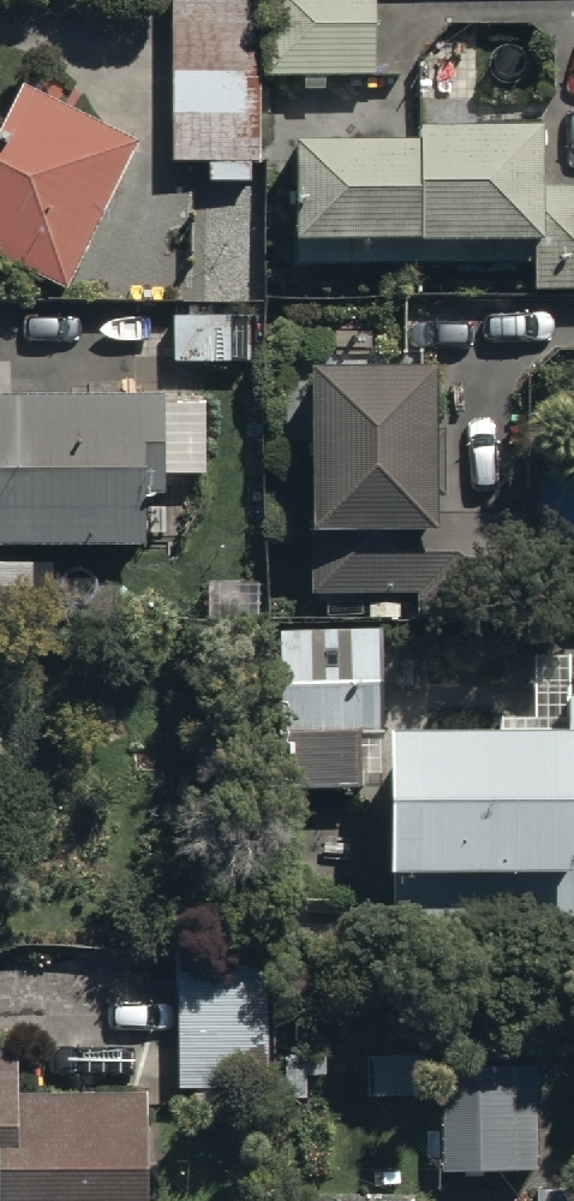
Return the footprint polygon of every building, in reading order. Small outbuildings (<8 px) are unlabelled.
[(261,0),(173,0),(173,156),(207,156),(208,174),(250,174),(250,155),(259,155),(259,66),(261,0)] [(259,66),(375,66),(375,0),(261,0),(259,66)] [(62,281),(141,135),(25,72),(0,118),(0,248),(62,281)] [(290,128),(289,222),(533,225),(532,281),(573,282),(573,175),(540,175),(541,113),(413,111),(412,129),(290,128)] [(251,308),(173,308),(174,356),(251,355),(251,308)] [(467,584),(466,537),(390,538),(390,516),(432,515),(429,349),(302,351),(304,586),(467,584)] [(169,487),(169,386),(0,387),(0,538),(52,538),(144,537),(144,487),(169,487)] [(381,625),(281,625),(280,772),(359,774),(361,723),(378,724),(381,625)] [(561,685),(562,714),(383,720),(388,916),(573,915),(573,685),(561,685)] [(268,930),(177,931),(178,1084),(196,1084),(197,1108),(225,1107),(224,1081),(269,1081),(268,930)] [(145,1082),(18,1084),(17,1041),(0,1041),(0,1200),(147,1200),(145,1082)] [(541,1054),(434,1053),(433,1163),(540,1164),(541,1054)] [(534,1200),(573,1200),(573,1176),(534,1176),(534,1200)]
